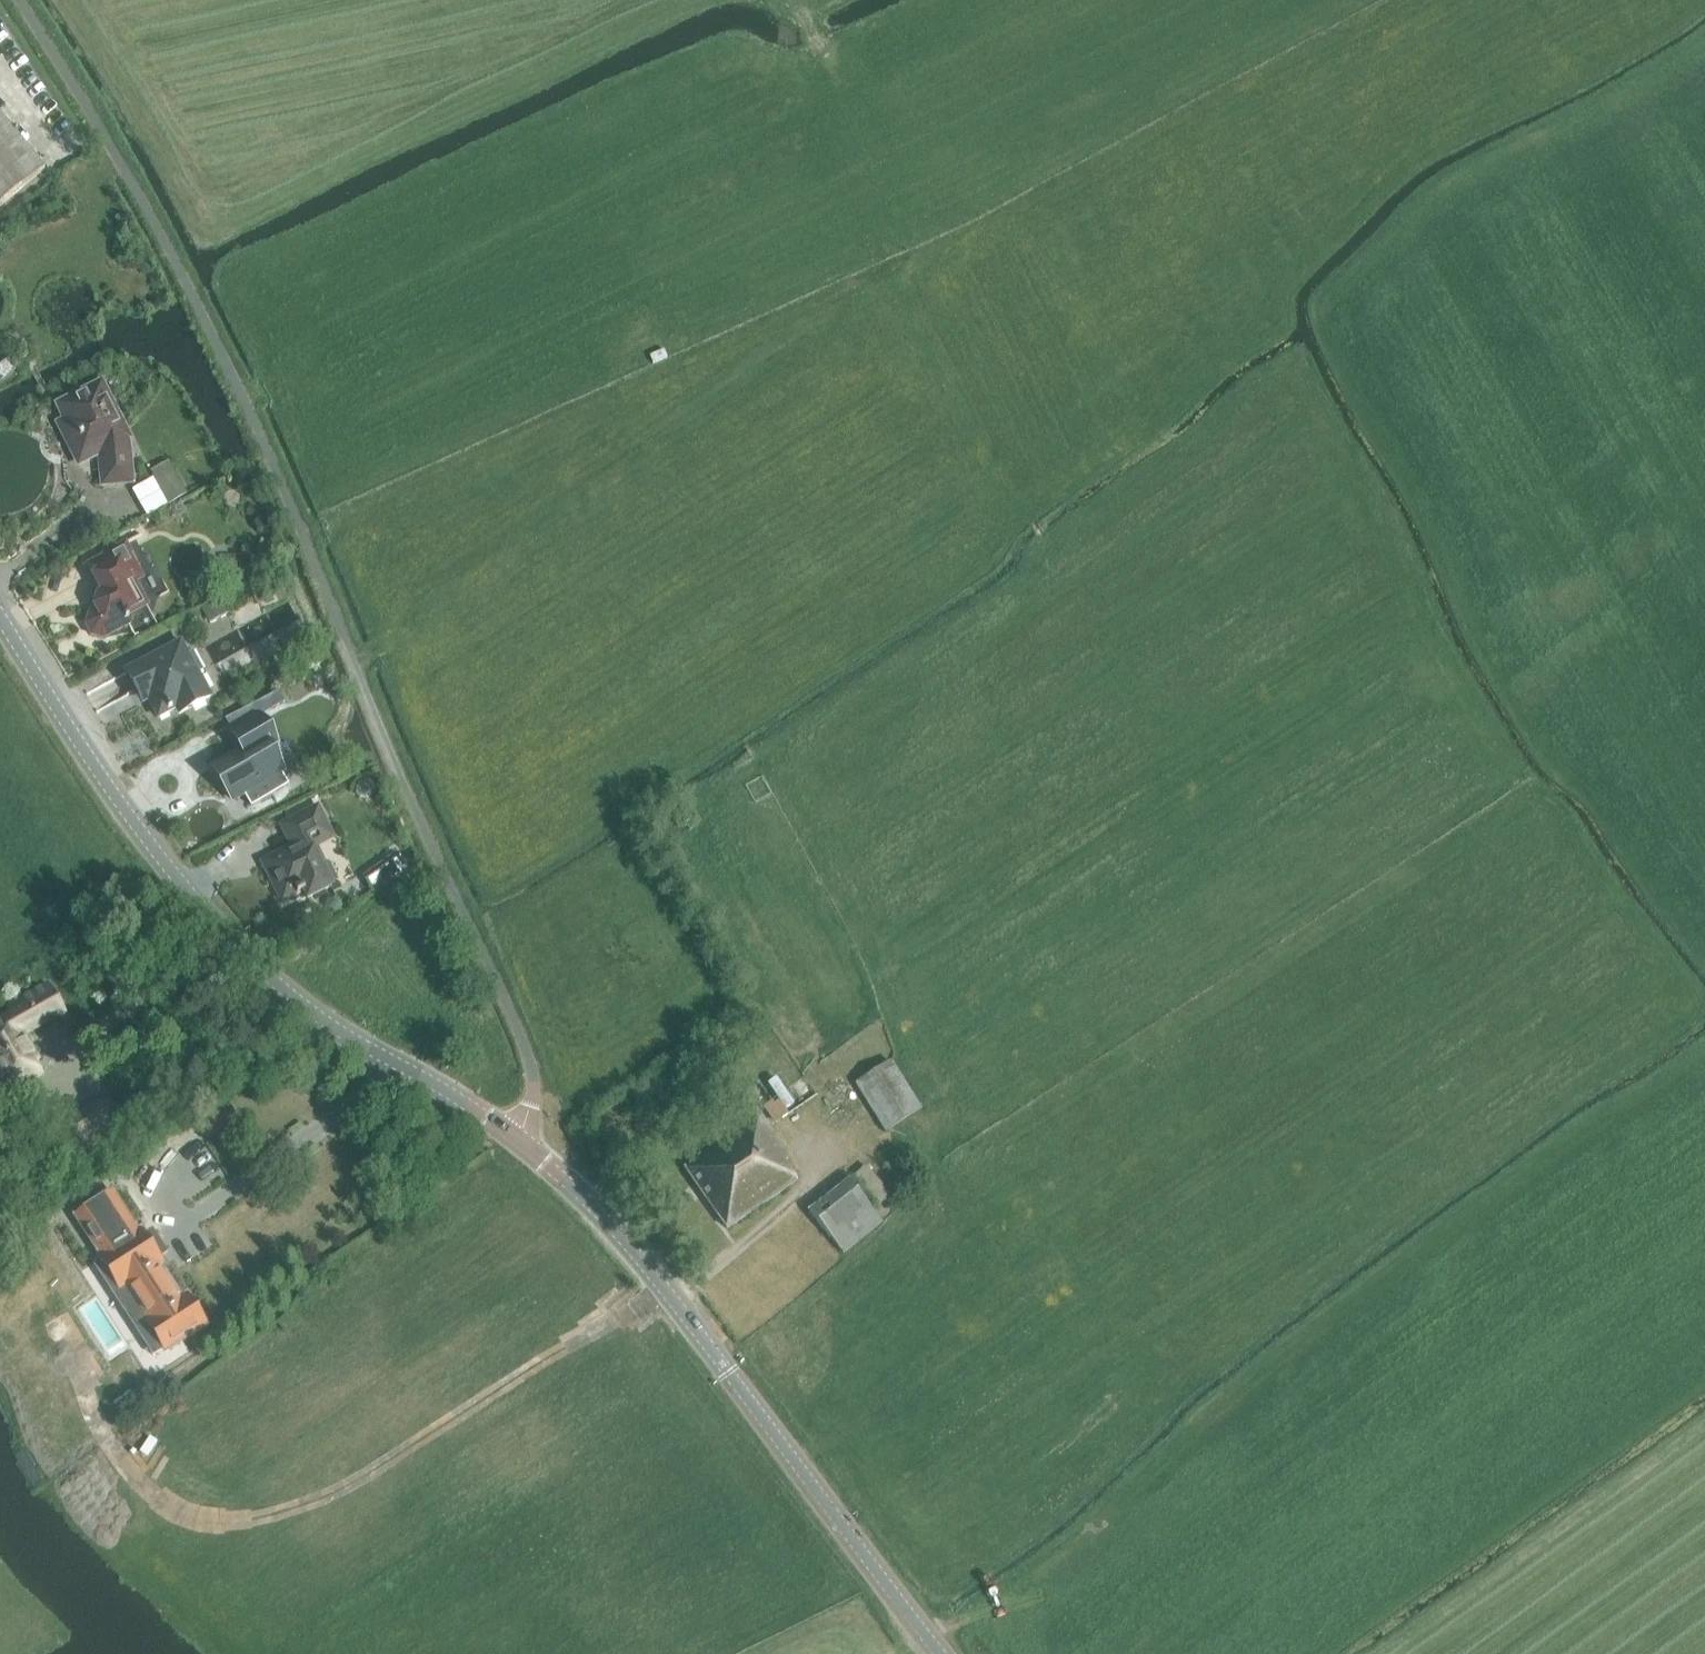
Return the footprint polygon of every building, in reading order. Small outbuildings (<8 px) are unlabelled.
[(45,168),(0,113),(0,206),(45,168)] [(79,462),(99,452),(102,485),(133,482),(129,437),(101,383),(59,405),(74,435),(67,439),(79,462)] [(170,465),(151,475),(167,505),(186,494),(170,465)] [(152,479),(132,490),(146,517),(167,505),(152,479)] [(103,637),(127,624),(129,624),(128,622),(130,620),(126,614),(146,603),(134,582),(137,580),(139,578),(139,575),(139,572),(138,569),(134,562),(136,561),(126,542),(105,553),(106,555),(85,566),(99,591),(96,593),(92,606),(94,611),(90,613),(86,624),(92,634),(103,637)] [(235,556),(223,557),(224,579),(236,578),(236,570),(235,556)] [(207,617),(223,608),(217,597),(201,605),(207,617)] [(181,642),(126,671),(143,702),(149,699),(158,717),(176,708),(179,713),(210,696),(198,673),(203,670),(192,652),(188,654),(181,642)] [(279,692),(267,698),(272,709),(284,702),(279,692)] [(233,801),(244,794),(248,792),(255,805),(289,785),(281,772),(283,771),(270,749),(277,744),(261,716),(233,732),(243,749),(213,766),(233,801)] [(274,877),(271,879),(282,901),(297,894),(304,891),(308,898),(332,886),(320,862),(322,860),(313,841),(331,832),(318,806),(289,821),(300,843),(280,853),(281,855),(267,862),(274,877)] [(396,854),(380,866),(392,882),(408,870),(396,854)] [(7,1095),(42,1075),(35,1063),(39,1061),(25,1035),(65,1012),(48,984),(7,1007),(10,1012),(0,1018),(0,1082),(7,1095)] [(891,1061),(873,1072),(855,1084),(885,1132),(921,1110),(891,1061)] [(780,1074),(761,1089),(782,1120),(802,1106),(780,1074)] [(119,1124),(105,1100),(71,1120),(85,1143),(119,1124)] [(757,1118),(684,1168),(727,1228),(797,1180),(784,1162),(787,1160),(757,1118)] [(846,1180),(809,1212),(807,1213),(843,1255),(881,1223),(871,1211),(891,1196),(865,1166),(847,1181),(846,1180)] [(164,1350),(197,1329),(204,1324),(187,1298),(180,1302),(155,1265),(160,1262),(158,1258),(167,1251),(153,1230),(144,1237),(141,1232),(136,1235),(109,1194),(77,1215),(164,1350)]
